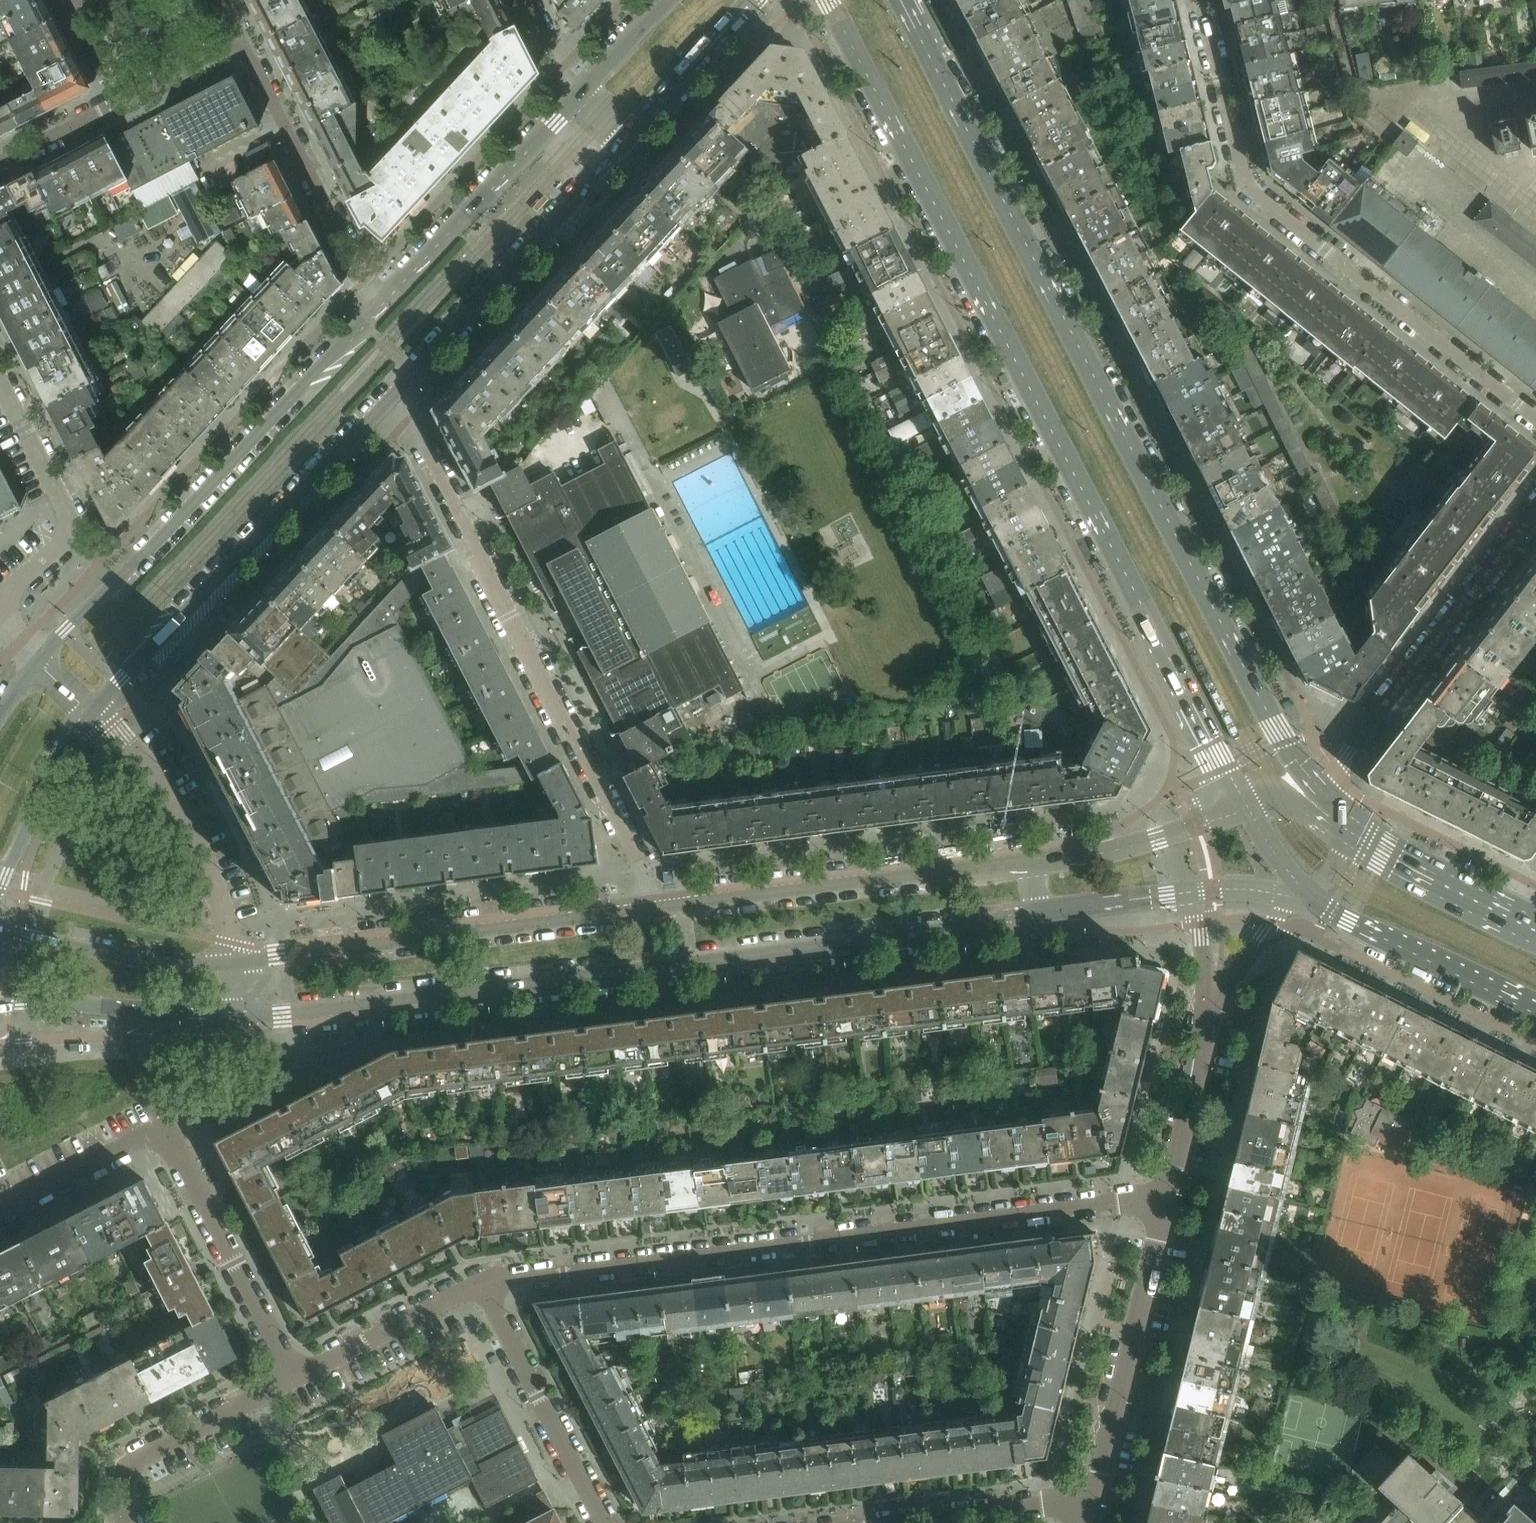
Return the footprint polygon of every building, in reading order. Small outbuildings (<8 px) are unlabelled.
[(0,20),(0,24),(8,40),(53,17),(44,0),(41,0),(0,20)] [(41,0),(0,0),(0,20),(41,0)] [(247,1),(256,18),(292,0),(248,0),(247,1)] [(256,18),(266,36),(308,14),(301,0),(292,0),(256,18)] [(380,14),(389,10),(384,0),(373,0),(380,14)] [(447,10),(456,6),(467,0),(442,0),(447,10)] [(456,6),(459,12),(479,18),(501,7),(497,0),(467,0),(456,6)] [(557,12),(569,0),(551,0),(557,12)] [(557,12),(555,14),(573,31),(602,0),(569,0),(557,12)] [(967,22),(1008,0),(956,0),(967,22)] [(1028,16),(1020,0),(1008,0),(967,22),(978,43),(1028,16)] [(1090,0),(1068,0),(1080,34),(1099,28),(1090,0)] [(1127,15),(1174,3),(1176,2),(1176,0),(1123,0),(1127,15)] [(1227,9),(1264,0),(1225,0),(1227,9)] [(1227,9),(1232,28),(1280,16),(1276,0),(1264,0),(1227,9)] [(1341,11),(1369,8),(1368,0),(1340,0),(1341,11)] [(1174,3),(1127,15),(1132,34),(1181,22),(1176,2),(1174,3)] [(512,30),(501,7),(479,18),(489,38),(493,39),(512,30)] [(989,64),(1053,31),(1051,27),(1047,29),(1039,11),(1028,16),(978,43),(989,64)] [(308,14),(266,36),(274,53),(317,31),(308,14)] [(1280,16),(1232,28),(1237,47),(1285,35),(1280,16)] [(53,17),(8,40),(17,57),(62,34),(53,17)] [(1326,25),(1325,19),(1308,23),(1309,29),(1326,25)] [(1181,22),(1132,34),(1137,53),(1186,41),(1181,22)] [(1328,31),(1326,25),(1309,29),(1311,35),(1328,31)] [(535,73),(512,30),(493,39),(489,38),(462,67),(504,106),(535,73)] [(317,31),(274,53),(284,71),(326,49),(317,31)] [(1000,85),(1050,59),(1050,58),(1060,53),(1050,34),(1053,32),(1053,31),(989,64),(1000,85)] [(62,34),(17,57),(26,75),(71,52),(62,34)] [(1285,35),(1237,47),(1242,67),(1290,55),(1285,35)] [(1186,41),(1137,53),(1142,73),(1147,72),(1191,61),(1186,41)] [(1501,62),(1499,44),(1489,45),(1491,63),(1501,62)] [(326,49),(284,71),(293,89),(335,67),(326,49)] [(803,54),(789,52),(774,50),(743,83),(765,104),(797,109),(791,164),(799,160),(810,180),(806,182),(817,204),(868,178),(803,54)] [(37,93),(81,70),(71,52),(26,75),(34,89),(35,89),(37,93)] [(1290,55),(1242,67),(1247,87),(1295,75),(1290,55)] [(1050,59),(1000,85),(1011,106),(1061,80),(1050,59)] [(1335,59),(1317,63),(1319,69),(1337,65),(1335,59)] [(1191,61),(1147,72),(1153,92),(1196,81),(1191,61)] [(1460,73),(1462,92),(1535,81),(1535,63),(1460,73)] [(1338,71),(1337,65),(1319,69),(1320,76),(1338,71)] [(1,67),(0,67),(0,87),(1,89),(10,85),(1,67)] [(335,67),(293,89),(302,107),(344,85),(335,67)] [(504,106),(462,67),(429,102),(471,141),(504,106)] [(85,91),(87,83),(81,70),(37,93),(46,111),(85,91)] [(1295,75),(1247,87),(1251,106),(1300,95),(1295,75)] [(161,112),(165,119),(137,133),(134,126),(107,140),(105,141),(125,181),(130,191),(258,126),(232,76),(161,112)] [(1061,80),(1011,106),(1022,126),(1072,101),(1061,80)] [(1196,81),(1153,92),(1158,113),(1201,102),(1196,81)] [(743,83),(712,116),(747,149),(757,159),(791,164),(797,109),(765,104),(743,83)] [(344,85),(302,107),(311,124),(354,103),(344,85)] [(46,111),(37,93),(35,89),(34,89),(7,103),(19,125),(46,111)] [(1300,95),(1251,106),(1256,126),(1305,114),(1300,95)] [(1347,104),(1345,98),(1326,103),(1328,108),(1347,104)] [(1072,101),(1022,126),(1033,148),(1083,122),(1072,101)] [(471,141),(429,102),(397,137),(439,176),(471,141)] [(1201,102),(1158,113),(1163,133),(1206,122),(1201,102)] [(19,125),(7,103),(0,106),(0,135),(19,125)] [(354,103),(311,124),(321,144),(353,127),(354,103)] [(1348,110),(1347,104),(1328,108),(1329,114),(1348,110)] [(1305,114),(1256,126),(1261,145),(1310,133),(1305,114)] [(712,116),(695,134),(733,169),(740,162),(737,159),(747,149),(712,116)] [(1523,120),(1530,149),(1535,147),(1535,117),(1523,120)] [(1083,122),(1033,148),(1044,169),(1094,143),(1083,122)] [(1206,122),(1163,133),(1168,154),(1179,152),(1212,143),(1206,122)] [(1513,122),(1490,128),(1491,133),(1490,133),(1491,138),(1488,139),(1490,151),(1494,150),(1495,155),(1496,154),(1497,158),(1520,153),(1519,149),(1520,149),(1520,144),(1523,144),(1520,132),(1517,132),(1516,128),(1514,128),(1513,122)] [(353,127),(321,144),(333,167),(353,157),(353,127)] [(1359,138),(1358,131),(1339,136),(1340,142),(1359,138)] [(1407,158),(1419,143),(1405,132),(1393,147),(1407,158)] [(1310,133),(1261,145),(1266,164),(1301,156),(1315,153),(1310,133)] [(695,134),(679,152),(720,190),(737,173),(733,169),(695,134)] [(104,135),(85,145),(107,190),(125,181),(105,141),(107,140),(104,135)] [(439,176),(397,137),(365,171),(366,174),(407,210),(439,176)] [(246,152),(255,169),(275,159),(267,142),(246,152)] [(1094,143),(1044,169),(1055,191),(1105,165),(1094,143)] [(1214,191),(1208,170),(1213,169),(1217,163),(1212,143),(1179,152),(1191,202),(1192,202),(1196,213),(1214,191)] [(85,145),(67,154),(90,199),(107,190),(85,145)] [(720,190),(679,152),(658,174),(700,212),(720,190)] [(67,154),(49,163),(71,208),(90,199),(67,154)] [(1301,156),(1266,164),(1269,174),(1300,199),(1318,176),(1302,163),(1301,156)] [(366,174),(365,171),(361,173),(353,157),(333,167),(362,223),(379,240),(407,210),(366,174)] [(275,159),(255,169),(229,183),(238,200),(284,176),(275,159)] [(1315,212),(1345,174),(1330,162),(1318,176),(1300,199),(1315,212)] [(31,173),(47,204),(53,217),(71,208),(49,163),(31,173)] [(1105,165),(1055,191),(1066,212),(1116,186),(1105,165)] [(47,204),(31,173),(6,186),(16,208),(24,203),(29,213),(47,204)] [(658,174),(642,191),(684,229),(700,212),(658,174)] [(1345,174),(1315,212),(1322,218),(1353,180),(1345,174)] [(255,215),(293,194),(284,176),(238,200),(241,207),(221,218),(227,228),(247,218),(255,215)] [(868,178),(817,204),(822,213),(872,188),(868,178)] [(1353,180),(1322,218),(1331,225),(1362,187),(1353,180)] [(1362,187),(1331,225),(1384,267),(1384,268),(1434,307),(1436,307),(1532,384),(1532,386),(1535,389),(1535,326),(1483,284),(1486,281),(1471,269),(1469,272),(1375,197),(1380,190),(1368,180),(1362,187)] [(213,219),(194,181),(174,192),(194,230),(194,229),(198,236),(194,238),(198,248),(202,245),(214,239),(215,238),(217,237),(209,222),(213,219)] [(6,186),(0,189),(0,227),(12,221),(7,213),(16,208),(6,186)] [(1116,186),(1066,212),(1077,234),(1127,209),(1116,186)] [(872,188),(822,213),(833,234),(883,208),(872,188)] [(642,191),(626,209),(667,247),(684,229),(642,191)] [(1221,269),(1256,225),(1228,203),(1214,191),(1196,213),(1186,225),(1178,235),(1193,246),(1195,243),(1210,254),(1207,258),(1221,269)] [(306,219),(296,200),(293,194),(255,215),(262,228),(269,225),(273,232),(281,228),(282,231),(306,219)] [(169,196),(104,230),(109,240),(174,205),(169,196)] [(1489,202),(1474,222),(1535,271),(1535,239),(1489,202)] [(883,208),(833,234),(844,256),(846,255),(848,253),(894,230),(883,208)] [(626,209),(609,227),(651,265),(667,247),(626,209)] [(1127,209),(1077,234),(1088,255),(1138,230),(1127,209)] [(336,278),(316,238),(306,219),(282,231),(284,236),(278,239),(286,254),(292,251),(296,257),(288,265),(326,301),(342,283),(336,278)] [(20,238),(12,221),(0,227),(0,248),(20,238)] [(1265,303),(1300,260),(1256,225),(1221,269),(1236,280),(1238,278),(1253,289),(1251,292),(1265,303)] [(609,227),(593,244),(634,283),(651,265),(609,227)] [(833,288),(905,251),(894,230),(848,253),(846,255),(852,266),(843,270),(828,278),(833,288)] [(1138,230),(1088,255),(1099,276),(1145,253),(1149,251),(1138,230)] [(236,239),(232,231),(225,234),(228,243),(236,239)] [(20,238),(0,248),(0,293),(38,273),(33,262),(20,238)] [(157,336),(203,287),(233,255),(231,253),(231,252),(215,238),(214,239),(141,320),(155,334),(157,336)] [(593,244),(577,262),(618,300),(634,283),(593,244)] [(808,310),(786,268),(794,265),(788,248),(763,256),(763,257),(753,262),(752,260),(715,279),(734,316),(720,323),(755,390),(771,382),(774,387),(791,378),(788,373),(793,370),(771,329),(808,310)] [(868,297),(916,272),(905,251),(833,288),(838,298),(858,287),(857,285),(861,284),(868,297)] [(1145,253),(1099,276),(1110,297),(1155,274),(1156,274),(1145,253)] [(1308,337),(1342,295),(1300,260),(1265,303),(1279,315),(1281,313),(1295,325),(1294,326),(1308,337)] [(98,266),(120,313),(130,308),(107,262),(98,266)] [(577,262),(560,279),(602,318),(618,300),(577,262)] [(326,301),(288,265),(286,263),(270,280),(310,318),(326,301)] [(855,331),(927,294),(916,272),(868,297),(875,311),(871,313),(871,311),(850,322),(855,331)] [(1155,274),(1110,297),(1122,321),(1171,296),(1159,272),(1156,274),(1155,274)] [(48,292),(38,273),(0,293),(0,311),(11,333),(57,309),(48,292)] [(560,279),(544,297),(585,335),(602,318),(560,279)] [(310,318),(270,280),(253,299),(293,336),(310,318)] [(891,340),(938,316),(927,294),(855,331),(860,341),(880,330),(880,329),(884,327),(891,340)] [(1351,371),(1385,329),(1342,295),(1308,337),(1322,349),(1324,347),(1338,359),(1337,360),(1351,371)] [(1171,296),(1122,321),(1133,341),(1182,317),(1171,296)] [(544,297),(527,314),(569,353),(585,335),(544,297)] [(293,336),(253,299),(236,317),(276,354),(293,336)] [(117,317),(111,305),(102,310),(108,322),(117,317)] [(664,310),(663,309),(658,305),(650,314),(656,319),(664,310)] [(75,345),(66,327),(57,309),(11,333),(30,368),(75,345)] [(155,334),(141,320),(133,313),(124,323),(140,350),(155,334)] [(527,314),(511,332),(553,370),(569,353),(527,314)] [(876,374),(949,337),(938,316),(891,340),(898,354),(893,356),(892,354),(872,365),(876,374)] [(276,354),(236,317),(220,335),(260,372),(276,354)] [(1182,317),(1133,341),(1144,363),(1193,338),(1182,317)] [(1224,323),(1235,344),(1247,338),(1236,317),(1224,323)] [(1398,405),(1431,365),(1385,329),(1351,371),(1350,372),(1357,378),(1358,378),(1366,385),(1369,382),(1398,405)] [(511,332),(495,350),(536,388),(553,370),(511,332)] [(260,372),(220,335),(203,353),(243,390),(260,372)] [(905,386),(960,358),(949,337),(876,374),(881,384),(899,375),(905,386)] [(1193,338),(1144,363),(1155,383),(1203,358),(1203,359),(1204,358),(1193,338)] [(1258,360),(1247,338),(1235,344),(1246,366),(1258,360)] [(94,380),(84,362),(75,345),(30,368),(48,403),(49,402),(90,382),(94,380)] [(495,350),(479,367),(520,405),(536,388),(495,350)] [(243,390),(203,353),(186,370),(226,408),(243,390)] [(907,413),(924,404),(972,380),(960,358),(905,386),(874,401),(886,424),(907,413)] [(1203,358),(1155,383),(1166,404),(1214,380),(1210,372),(1209,373),(1202,359),(1203,359),(1203,358)] [(1269,382),(1258,360),(1246,366),(1256,388),(1269,382)] [(1457,425),(1476,401),(1431,365),(1398,405),(1444,441),(1457,425)] [(226,408),(186,370),(183,367),(150,403),(194,442),(226,408)] [(479,367),(462,384),(500,420),(504,423),(520,405),(479,367)] [(934,425),(982,400),(972,380),(924,404),(928,412),(889,431),(895,441),(897,445),(906,440),(934,425)] [(1214,380),(1166,404),(1176,426),(1224,401),(1219,391),(1220,390),(1214,380)] [(90,382),(49,402),(48,403),(75,456),(98,444),(90,428),(96,425),(92,417),(96,415),(90,404),(95,401),(93,398),(97,395),(90,382)] [(1279,404),(1269,382),(1256,388),(1267,410),(1279,404)] [(462,384),(446,402),(481,435),(482,434),(491,425),(493,427),(500,420),(462,384)] [(922,461),(994,424),(982,400),(934,425),(941,439),(937,442),(936,440),(917,449),(922,461)] [(1224,401),(1176,426),(1187,447),(1236,422),(1232,414),(1231,414),(1224,401)] [(1480,440),(1484,436),(1497,419),(1476,401),(1457,425),(1467,433),(1469,431),(1480,440)] [(481,435),(446,402),(436,413),(459,457),(489,443),(486,438),(482,434),(481,435)] [(194,442),(150,403),(133,420),(177,460),(194,442)] [(1290,426),(1279,404),(1267,410),(1278,432),(1290,426)] [(549,428),(562,415),(555,409),(543,422),(549,428)] [(1497,419),(1484,436),(1487,439),(1482,444),(1486,447),(1524,477),(1535,462),(1535,450),(1497,419)] [(177,460),(133,420),(117,437),(120,439),(161,477),(177,460)] [(1236,422),(1187,447),(1198,469),(1246,444),(1240,434),(1242,433),(1236,422)] [(957,469),(1005,445),(994,424),(922,461),(926,469),(946,459),(945,457),(949,455),(957,469)] [(533,437),(526,444),(533,450),(547,434),(538,426),(530,435),(533,437)] [(1301,448),(1290,426),(1278,432),(1289,454),(1301,448)] [(117,524),(161,477),(120,439),(109,451),(105,456),(98,444),(75,456),(109,523),(117,524)] [(712,621),(697,593),(654,509),(652,510),(646,499),(631,469),(617,442),(600,451),(607,464),(562,488),(555,474),(531,486),(523,470),(492,486),(639,770),(653,763),(694,742),(685,724),(696,718),(687,702),(721,685),(728,699),(731,697),(744,690),(709,622),(712,621)] [(505,476),(497,459),(492,449),(489,443),(459,457),(471,480),(471,484),(471,485),(475,487),(477,491),(491,483),(492,486),(523,470),(522,468),(505,476)] [(1246,444),(1198,469),(1209,490),(1258,465),(1255,457),(1253,458),(1246,444)] [(935,506),(944,502),(1016,466),(1005,445),(957,469),(963,482),(959,484),(957,482),(956,483),(951,474),(925,488),(935,506)] [(1524,477),(1486,447),(1479,456),(1517,486),(1524,477)] [(1312,470),(1301,448),(1289,454),(1300,476),(1312,470)] [(1493,517),(1517,486),(1479,456),(1472,465),(1468,462),(1463,469),(1458,475),(1461,478),(1454,487),(1493,517)] [(398,457),(396,459),(395,457),(378,476),(387,485),(395,502),(394,504),(397,509),(425,494),(407,459),(405,460),(404,457),(398,457)] [(0,464),(0,515),(21,505),(0,464)] [(1258,465),(1209,490),(1220,512),(1267,487),(1269,486),(1262,474),(1263,474),(1258,465)] [(978,512),(1027,488),(1016,466),(944,502),(948,511),(968,502),(966,500),(971,497),(978,512)] [(1314,474),(1312,470),(1300,476),(1303,481),(1310,478),(1321,499),(1331,494),(1320,471),(1314,474)] [(394,504),(395,502),(387,485),(378,476),(331,527),(367,560),(379,548),(375,544),(381,538),(372,528),(394,504)] [(1419,612),(1493,517),(1454,487),(1453,486),(1380,580),(1419,612)] [(1267,487),(1220,512),(1231,533),(1280,507),(1276,500),(1274,501),(1267,487)] [(965,545),(1037,508),(1027,488),(978,512),(985,524),(980,527),(979,524),(960,534),(965,545)] [(453,549),(442,527),(425,494),(397,509),(405,525),(400,527),(409,544),(405,546),(409,553),(405,555),(413,569),(444,554),(453,549)] [(1344,518),(1331,494),(1321,499),(1334,524),(1344,518)] [(1280,507),(1231,533),(1242,554),(1289,530),(1283,518),(1285,517),(1280,507)] [(1000,554),(1049,530),(1037,508),(965,545),(970,554),(989,544),(988,542),(992,540),(1000,554)] [(334,596),(367,560),(331,527),(298,562),(334,596)] [(988,588),(1060,551),(1049,530),(1000,554),(1006,567),(1002,569),(1001,567),(982,577),(988,588)] [(1289,530),(1242,554),(1253,576),(1302,550),(1298,542),(1296,543),(1289,530)] [(1263,597),(1311,572),(1305,560),(1307,560),(1302,550),(1253,576),(1263,597)] [(1026,594),(1070,571),(1060,551),(988,588),(992,596),(995,595),(996,596),(991,600),(995,610),(1026,594)] [(475,772),(395,615),(430,578),(435,590),(424,596),(440,626),(473,609),(444,554),(413,569),(360,626),(354,621),(347,628),(352,634),(345,642),(338,636),(325,652),(331,657),(294,696),(276,678),(269,686),(280,707),(340,824),(352,817),(350,805),(526,781),(542,772),(554,767),(525,711),(492,728),(508,759),(520,753),(527,765),(475,772)] [(302,630),(334,596),(298,562),(265,597),(302,630)] [(1521,579),(1535,591),(1535,565),(1533,563),(1521,579)] [(1070,571),(1026,594),(1038,618),(1082,595),(1070,571)] [(1274,618),(1324,593),(1320,585),(1318,585),(1311,572),(1263,597),(1274,618)] [(1509,595),(1535,617),(1535,591),(1521,579),(1509,595)] [(1390,650),(1418,613),(1419,612),(1380,580),(1372,590),(1368,587),(1363,594),(1370,599),(1373,631),(1370,634),(1390,650)] [(1324,593),(1274,618),(1285,640),(1334,615),(1327,603),(1329,602),(1324,593)] [(1082,595),(1038,618),(1051,643),(1096,620),(1082,595)] [(1496,611),(1534,642),(1535,639),(1535,617),(1509,595),(1496,611)] [(325,652),(302,630),(265,597),(230,635),(256,660),(276,678),(294,696),(331,657),(325,652)] [(473,609),(440,626),(454,654),(487,637),(473,609)] [(1496,611),(1484,627),(1522,657),(1534,642),(1496,611)] [(1334,615),(1285,640),(1296,662),(1345,636),(1334,615)] [(1096,620),(1051,643),(1063,667),(1108,644),(1096,620)] [(1484,627),(1472,643),(1510,673),(1522,657),(1484,627)] [(1311,681),(1312,683),(1313,682),(1350,701),(1390,650),(1370,634),(1354,655),(1353,660),(1311,681)] [(280,707),(269,686),(268,685),(238,700),(230,685),(235,683),(256,660),(230,635),(177,692),(188,702),(184,706),(201,738),(223,780),(234,800),(238,811),(244,821),(280,891),(285,891),(287,905),(357,896),(352,859),(329,863),(324,865),(316,849),(346,834),(340,824),(280,707)] [(1345,636),(1296,662),(1308,685),(1312,683),(1311,681),(1353,660),(1354,655),(1345,636)] [(487,637),(454,654),(466,677),(499,660),(487,637)] [(1472,643),(1460,658),(1498,688),(1510,673),(1472,643)] [(1108,644),(1063,667),(1075,691),(1120,668),(1108,644)] [(1460,658),(1443,680),(1481,709),(1498,688),(1460,658)] [(499,660),(466,677),(476,697),(510,681),(499,660)] [(1120,668),(1075,691),(1082,704),(1085,703),(1090,714),(1133,692),(1120,668)] [(1443,680),(1427,701),(1458,726),(1466,724),(1470,718),(1473,720),(1481,709),(1443,680)] [(510,681),(476,697),(492,728),(525,711),(510,681)] [(1133,692),(1090,714),(1092,718),(1096,719),(1100,717),(1102,720),(1147,742),(1150,736),(1152,731),(1133,692)] [(1049,711),(1026,699),(1018,715),(1040,726),(1049,711)] [(1427,701),(1404,729),(1421,743),(1423,741),(1445,751),(1458,726),(1427,701)] [(1515,711),(1508,720),(1518,727),(1525,718),(1515,711)] [(1147,742),(1102,720),(1098,722),(1092,735),(1081,729),(1074,743),(1086,749),(1079,762),(1123,787),(1131,790),(1154,746),(1147,742)] [(1421,743),(1404,729),(1368,776),(1370,785),(1415,808),(1441,758),(1445,751),(1423,741),(1421,743)] [(1507,729),(1493,747),(1501,753),(1515,735),(1507,729)] [(1058,754),(1042,756),(1030,758),(1038,808),(1051,806),(1053,809),(1059,808),(1060,805),(1065,804),(1059,765),(1058,754)] [(1030,758),(1017,760),(1002,762),(1009,811),(1038,808),(1030,758)] [(1441,758),(1415,808),(1438,819),(1440,817),(1463,769),(1441,758)] [(1009,811),(1002,762),(974,765),(980,815),(1009,811)] [(1123,787),(1079,762),(1079,763),(1059,765),(1065,804),(1118,797),(1123,787)] [(596,843),(593,819),(591,820),(585,807),(586,807),(563,763),(554,768),(554,767),(542,772),(550,787),(545,789),(554,806),(555,805),(560,815),(560,819),(544,821),(545,827),(534,828),(539,872),(600,864),(597,843),(596,843)] [(625,778),(642,811),(660,802),(658,797),(664,794),(661,788),(665,785),(653,763),(639,770),(625,778)] [(974,765),(947,769),(953,818),(980,815),(974,765)] [(947,769),(930,771),(919,772),(925,822),(953,818),(947,769)] [(1463,769),(1440,817),(1438,819),(1462,831),(1487,782),(1463,769)] [(919,772),(892,776),(899,825),(925,822),(919,772)] [(892,776),(874,778),(865,779),(871,829),(899,825),(892,776)] [(865,779),(837,783),(843,833),(871,829),(865,779)] [(1487,782),(1462,831),(1485,843),(1509,793),(1487,782)] [(837,783),(820,785),(810,787),(816,836),(843,833),(837,783)] [(810,787),(781,790),(787,840),(816,836),(810,787)] [(781,790),(764,793),(754,794),(760,843),(787,840),(781,790)] [(1509,793),(1485,843),(1500,850),(1525,801),(1509,793)] [(660,802),(642,811),(665,856),(677,854),(671,805),(668,805),(667,799),(664,794),(658,797),(660,802)] [(754,794),(725,798),(732,847),(760,843),(754,794)] [(725,798),(707,800),(697,801),(704,851),(732,847),(725,798)] [(697,801),(671,805),(677,854),(704,851),(697,801)] [(1500,850),(1523,861),(1531,859),(1535,853),(1535,807),(1533,805),(1525,801),(1500,850)] [(539,872),(534,828),(524,830),(523,824),(484,829),(485,835),(475,836),(481,880),(539,872)] [(481,880),(475,836),(465,838),(465,832),(425,837),(426,843),(416,845),(421,888),(481,880)] [(421,888),(416,845),(406,846),(405,840),(368,845),(368,851),(357,852),(358,858),(352,859),(357,896),(421,888)] [(1299,951),(1296,956),(1273,1004),(1271,1014),(1293,1019),(1295,1014),(1321,962),(1299,951)] [(1139,956),(1090,963),(1095,1006),(1125,1002),(1133,967),(1140,968),(1139,956)] [(1343,973),(1321,962),(1295,1014),(1317,1025),(1343,973)] [(1090,963),(1060,967),(1065,1010),(1095,1006),(1090,963)] [(1060,967),(1029,971),(1034,1014),(1065,1010),(1060,967)] [(1165,974),(1140,968),(1133,967),(1125,1002),(1122,1014),(1154,1021),(1165,974)] [(1029,971),(998,975),(1003,1018),(1034,1014),(1029,971)] [(1364,984),(1343,973),(1317,1025),(1325,1029),(1328,1024),(1341,1030),(1364,984)] [(998,975),(968,978),(973,1022),(1003,1018),(998,975)] [(968,978),(939,982),(945,1025),(973,1022),(968,978)] [(939,982),(910,986),(915,1029),(945,1025),(939,982)] [(1387,995),(1364,984),(1341,1030),(1363,1042),(1387,995)] [(910,986),(879,990),(884,1033),(915,1029),(910,986)] [(879,990),(850,994),(855,1037),(884,1033),(879,990)] [(850,994),(820,997),(825,1041),(855,1037),(850,994)] [(1409,1006),(1387,995),(1363,1042),(1386,1053),(1409,1006)] [(820,997),(792,1001),(798,1045),(825,1041),(820,997)] [(792,1001),(762,1005),(768,1048),(798,1045),(792,1001)] [(1125,1002),(1095,1006),(1097,1020),(1122,1016),(1122,1014),(1125,1002)] [(762,1005),(732,1009),(738,1052),(768,1048),(762,1005)] [(1430,1017),(1409,1006),(1386,1053),(1407,1063),(1430,1017)] [(732,1009),(702,1013),(708,1056),(738,1052),(732,1009)] [(702,1013),(673,1016),(678,1060),(708,1056),(702,1013)] [(1154,1021),(1122,1014),(1122,1016),(1112,1056),(1144,1063),(1154,1021)] [(1293,1019),(1271,1014),(1269,1014),(1257,1062),(1259,1062),(1258,1067),(1296,1077),(1296,1076),(1301,1055),(1297,1054),(1298,1048),(1297,1046),(1287,1044),(1293,1019)] [(673,1016),(644,1020),(649,1064),(678,1060),(673,1016)] [(1452,1027),(1430,1017),(1407,1063),(1429,1074),(1452,1027)] [(644,1020),(614,1024),(619,1068),(649,1064),(644,1020)] [(614,1024),(585,1028),(590,1071),(619,1068),(614,1024)] [(1473,1038),(1452,1027),(1429,1074),(1450,1085),(1473,1038)] [(585,1028),(555,1032),(560,1075),(590,1071),(585,1028)] [(555,1032),(525,1035),(530,1079),(560,1075),(555,1032)] [(525,1035),(494,1039),(500,1083),(530,1079),(525,1035)] [(1496,1049),(1473,1038),(1450,1085),(1473,1096),(1496,1049)] [(494,1039),(465,1043),(471,1087),(500,1083),(494,1039)] [(465,1043),(435,1047),(441,1091),(471,1087),(465,1043)] [(435,1047),(406,1051),(412,1095),(441,1091),(435,1047)] [(1517,1060),(1496,1049),(1473,1096),(1494,1107),(1517,1060)] [(393,1052),(364,1066),(385,1107),(408,1095),(412,1095),(406,1051),(396,1052),(393,1052)] [(1144,1063),(1112,1056),(1103,1093),(1135,1100),(1144,1063)] [(1517,1060),(1494,1107),(1516,1117),(1535,1076),(1535,1069),(1517,1060)] [(364,1066),(337,1080),(358,1121),(385,1107),(364,1066)] [(1296,1077),(1258,1067),(1255,1077),(1253,1088),(1298,1099),(1298,1098),(1300,1089),(1303,1078),(1296,1076),(1296,1077)] [(1058,1068),(1040,1071),(1041,1080),(1059,1077),(1058,1068)] [(1029,1071),(1014,1072),(1015,1083),(1029,1082),(1029,1071)] [(1516,1117),(1535,1128),(1535,1076),(1516,1117)] [(958,1091),(976,1088),(974,1079),(956,1082),(958,1091)] [(337,1080),(311,1094),(331,1135),(358,1121),(337,1080)] [(1298,1121),(1303,1100),(1298,1098),(1298,1099),(1253,1088),(1249,1103),(1246,1118),(1241,1137),(1292,1149),(1299,1121),(1298,1121)] [(1121,1156),(1135,1100),(1103,1093),(1099,1112),(1109,1155),(1110,1157),(1121,1156)] [(311,1094),(284,1108),(304,1149),(331,1135),(311,1094)] [(1422,1133),(1425,1128),(1368,1100),(1364,1108),(1356,1111),(1359,1119),(1352,1133),(1353,1137),(1364,1143),(1368,1141),(1377,1145),(1380,1139),(1396,1147),(1404,1145),(1412,1128),(1422,1133)] [(284,1108),(258,1122),(269,1143),(279,1162),(304,1149),(284,1108)] [(1109,1155),(1099,1112),(1072,1116),(1077,1159),(1109,1155)] [(1072,1116),(1042,1120),(1048,1163),(1077,1159),(1072,1116)] [(668,1120),(658,1122),(660,1136),(670,1135),(668,1120)] [(1042,1120),(1011,1124),(1016,1167),(1035,1165),(1037,1167),(1047,1166),(1048,1163),(1042,1120)] [(258,1122),(217,1143),(235,1178),(261,1164),(254,1151),(269,1143),(258,1122)] [(1011,1124),(979,1128),(984,1171),(1004,1169),(1006,1171),(1015,1170),(1016,1167),(1011,1124)] [(979,1128),(947,1132),(953,1175),(972,1173),(974,1175),(983,1174),(984,1171),(979,1128)] [(947,1132),(916,1136),(921,1180),(940,1177),(942,1179),(951,1178),(953,1175),(947,1132)] [(916,1136),(884,1140),(889,1184),(909,1181),(911,1183),(920,1182),(921,1180),(916,1136)] [(1292,1149),(1241,1137),(1229,1186),(1280,1198),(1292,1149)] [(703,1153),(702,1139),(692,1140),(694,1155),(703,1153)] [(884,1140),(852,1144),(858,1188),(877,1185),(879,1188),(888,1186),(889,1184),(884,1140)] [(261,1164),(235,1178),(253,1213),(280,1200),(264,1169),(279,1162),(269,1143),(254,1151),(261,1164)] [(852,1144),(820,1148),(826,1192),(845,1189),(847,1192),(856,1191),(858,1188),(852,1144)] [(469,1146),(456,1147),(457,1160),(470,1159),(469,1146)] [(820,1148),(789,1153),(794,1196),(814,1194),(815,1196),(825,1195),(826,1192),(820,1148)] [(789,1153),(757,1157),(763,1200),(782,1198),(784,1200),(793,1199),(794,1196),(789,1153)] [(757,1157),(725,1161),(731,1204),(750,1202),(752,1204),(761,1203),(763,1200),(757,1157)] [(725,1161),(694,1165),(699,1209),(719,1206),(720,1208),(730,1207),(731,1204),(725,1161)] [(694,1165),(662,1169),(667,1213),(687,1210),(689,1212),(698,1211),(699,1209),(694,1165)] [(392,1166),(385,1170),(389,1178),(396,1174),(392,1166)] [(662,1169),(630,1173),(636,1217),(655,1214),(657,1216),(666,1215),(667,1213),(662,1169)] [(630,1173),(598,1177),(604,1221),(623,1218),(625,1220),(634,1219),(636,1217),(630,1173)] [(598,1177),(566,1181),(571,1225),(591,1222),(593,1225),(602,1223),(604,1221),(598,1177)] [(169,1225),(145,1180),(119,1193),(142,1238),(148,1235),(169,1225)] [(566,1181),(534,1185),(540,1229),(560,1226),(562,1229),(570,1227),(571,1225),(566,1181)] [(534,1185),(505,1189),(510,1233),(540,1229),(534,1185)] [(1280,1198),(1229,1186),(1218,1235),(1268,1247),(1280,1198)] [(505,1189),(476,1193),(481,1236),(510,1233),(505,1189)] [(119,1193),(95,1206),(118,1251),(142,1238),(119,1193)] [(457,1195),(431,1209),(451,1247),(468,1238),(470,1240),(481,1239),(481,1236),(476,1193),(457,1195)] [(280,1200),(253,1213),(271,1248),(298,1235),(280,1200)] [(95,1206),(71,1218),(94,1263),(118,1251),(95,1206)] [(431,1209),(404,1223),(424,1261),(451,1247),(431,1209)] [(71,1218),(48,1230),(71,1275),(94,1263),(71,1218)] [(404,1223),(378,1236),(398,1274),(424,1261),(404,1223)] [(192,1270),(169,1225),(148,1235),(154,1247),(149,1250),(153,1260),(146,1264),(158,1287),(192,1270)] [(48,1230),(23,1243),(45,1288),(71,1275),(48,1230)] [(1097,1233),(1035,1241),(1039,1269),(1096,1262),(1094,1250),(1099,1249),(1101,1241),(1097,1233)] [(298,1235),(271,1248),(289,1282),(315,1268),(298,1235)] [(1268,1247),(1218,1235),(1206,1283),(1256,1295),(1268,1247)] [(378,1236),(351,1250),(371,1288),(398,1274),(378,1236)] [(1035,1241),(1007,1245),(1013,1288),(1041,1284),(1039,1269),(1035,1241)] [(0,1255),(0,1256),(23,1299),(45,1288),(23,1243),(0,1255)] [(1007,1245),(978,1249),(984,1292),(1013,1288),(1007,1245)] [(978,1249),(945,1253),(950,1296),(984,1292),(978,1249)] [(346,1267),(331,1275),(336,1285),(319,1293),(328,1311),(371,1288),(351,1250),(340,1255),(346,1267)] [(945,1253),(913,1257),(919,1300),(950,1296),(945,1253)] [(23,1299),(0,1256),(0,1311),(23,1299)] [(913,1257),(882,1261),(888,1304),(894,1304),(919,1300),(913,1257)] [(882,1261),(850,1265),(856,1309),(882,1305),(888,1304),(882,1261)] [(1096,1262),(1039,1269),(1041,1284),(1052,1287),(1050,1298),(1085,1306),(1096,1262)] [(850,1265),(819,1269),(825,1313),(856,1309),(850,1265)] [(315,1268),(289,1282),(308,1321),(328,1311),(319,1293),(336,1285),(331,1275),(321,1280),(315,1268)] [(819,1269),(788,1273),(794,1317),(825,1313),(819,1269)] [(215,1314),(192,1270),(158,1287),(170,1311),(176,1308),(181,1317),(188,1313),(194,1325),(215,1314)] [(788,1273),(756,1277),(762,1321),(794,1317),(788,1273)] [(756,1277),(724,1282),(730,1325),(762,1321),(756,1277)] [(134,1279),(125,1283),(131,1296),(140,1292),(134,1279)] [(724,1282),(692,1286),(698,1329),(730,1325),(724,1282)] [(1256,1295),(1206,1283),(1194,1331),(1245,1344),(1256,1295)] [(692,1286),(660,1290),(666,1333),(698,1329),(692,1286)] [(660,1290),(637,1293),(643,1336),(666,1333),(660,1290)] [(613,1296),(618,1335),(619,1340),(643,1336),(637,1293),(613,1296)] [(613,1296),(580,1300),(585,1337),(588,1338),(618,1335),(613,1296)] [(1085,1306),(1050,1298),(1047,1308),(1038,1306),(1035,1321),(1079,1332),(1085,1306)] [(539,1306),(561,1349),(585,1337),(580,1300),(539,1306)] [(98,1310),(91,1314),(97,1325),(104,1321),(98,1310)] [(84,1317),(89,1328),(97,1325),(91,1314),(84,1317)] [(237,1357),(215,1314),(194,1325),(187,1329),(189,1332),(209,1372),(237,1357)] [(1079,1332),(1035,1321),(1028,1348),(1072,1358),(1079,1332)] [(107,1334),(103,1326),(98,1328),(102,1336),(107,1334)] [(94,1331),(90,1333),(94,1340),(98,1338),(94,1331)] [(1245,1344),(1194,1331),(1182,1380),(1233,1392),(1245,1344)] [(175,1339),(173,1336),(159,1343),(181,1386),(209,1372),(189,1332),(175,1339)] [(991,1332),(989,1340),(999,1342),(1001,1334),(991,1332)] [(90,1333),(85,1335),(89,1343),(94,1340),(90,1333)] [(50,1335),(43,1339),(48,1349),(55,1346),(50,1335)] [(585,1337),(561,1349),(579,1384),(610,1368),(602,1351),(596,1354),(588,1338),(585,1337)] [(35,1342),(41,1353),(48,1349),(43,1339),(35,1342)] [(76,1340),(71,1343),(75,1350),(79,1348),(76,1340)] [(75,1350),(71,1343),(67,1345),(70,1352),(75,1350)] [(181,1386),(159,1343),(144,1351),(146,1354),(133,1361),(153,1400),(181,1386)] [(67,1345),(62,1347),(66,1355),(70,1352),(67,1345)] [(62,1347),(58,1350),(61,1357),(66,1355),(62,1347)] [(959,1347),(941,1349),(943,1362),(960,1360),(959,1347)] [(1072,1358),(1028,1348),(1021,1376),(1065,1386),(1072,1358)] [(58,1350),(53,1352),(57,1359),(61,1357),(58,1350)] [(53,1352),(49,1354),(52,1361),(57,1359),(53,1352)] [(49,1354),(44,1356),(48,1364),(52,1361),(49,1354)] [(44,1356),(40,1359),(44,1366),(48,1364),(44,1356)] [(992,1360),(990,1369),(997,1371),(1000,1362),(992,1360)] [(133,1361),(105,1375),(125,1415),(153,1400),(133,1361)] [(610,1368),(579,1384),(593,1411),(629,1393),(615,1365),(610,1368)] [(23,1376),(19,1369),(14,1372),(18,1379),(23,1376)] [(870,1383),(886,1381),(885,1369),(869,1370),(870,1383)] [(663,1371),(655,1373),(658,1383),(665,1381),(663,1371)] [(752,1372),(741,1372),(742,1384),(753,1383),(752,1372)] [(125,1415),(105,1375),(78,1389),(98,1429),(125,1415)] [(1065,1386),(1021,1376),(1016,1398),(1026,1401),(1060,1409),(1065,1386)] [(1233,1392),(1182,1380),(1170,1429),(1221,1441),(1233,1392)] [(21,1389),(19,1384),(12,1388),(14,1392),(21,1389)] [(746,1387),(733,1389),(735,1405),(748,1403),(746,1387)] [(98,1429),(78,1389),(51,1404),(54,1410),(66,1433),(66,1438),(80,1438),(98,1429)] [(23,1393),(16,1396),(19,1401),(26,1397),(23,1393)] [(629,1393),(593,1411),(607,1438),(643,1420),(629,1393)] [(10,1394),(2,1398),(5,1403),(12,1400),(10,1394)] [(969,1409),(967,1395),(961,1396),(963,1410),(969,1409)] [(1060,1409),(1026,1401),(1023,1413),(1020,1414),(1026,1462),(1048,1459),(1060,1409)] [(474,1479),(488,1507),(540,1481),(503,1409),(477,1422),(474,1416),(448,1429),(437,1407),(383,1435),(390,1448),(398,1463),(349,1488),(342,1474),(314,1489),(332,1522),(390,1522),(474,1479)] [(80,1438),(66,1438),(66,1433),(54,1410),(54,1458),(60,1459),(59,1470),(60,1475),(79,1475),(80,1438)] [(995,1413),(995,1417),(1002,1465),(1026,1462),(1020,1414),(1019,1414),(1019,1410),(995,1413)] [(995,1417),(970,1420),(976,1468),(1002,1465),(995,1417)] [(643,1420),(607,1438),(622,1467),(654,1450),(658,1448),(643,1420)] [(970,1420),(946,1423),(952,1469),(953,1471),(976,1468),(970,1420)] [(946,1423),(922,1426),(929,1474),(953,1471),(952,1469),(946,1423)] [(922,1426),(899,1429),(906,1477),(929,1474),(922,1426)] [(850,1431),(851,1435),(857,1484),(882,1481),(875,1432),(867,1433),(867,1429),(850,1431)] [(899,1429),(875,1432),(882,1481),(906,1477),(899,1429)] [(1221,1441),(1170,1429),(1159,1475),(1156,1474),(1156,1477),(1159,1478),(1209,1490),(1221,1441)] [(851,1435),(827,1438),(833,1487),(857,1484),(851,1435)] [(827,1438),(804,1441),(810,1490),(833,1487),(827,1438)] [(804,1441),(780,1444),(786,1493),(810,1490),(804,1441)] [(755,1443),(732,1446),(738,1496),(738,1499),(762,1496),(756,1447),(755,1443)] [(780,1444),(756,1447),(762,1496),(786,1493),(780,1444)] [(1357,1468),(1401,1508),(1410,1516),(1417,1522),(1445,1522),(1463,1503),(1409,1454),(1399,1464),(1378,1445),(1357,1468)] [(732,1446),(708,1449),(715,1502),(738,1499),(738,1496),(732,1446)] [(684,1452),(685,1460),(691,1505),(715,1502),(708,1449),(684,1452)] [(654,1450),(622,1467),(645,1511),(654,1510),(655,1506),(660,1506),(656,1470),(661,1463),(654,1450)] [(685,1460),(661,1463),(656,1470),(660,1506),(661,1509),(691,1505),(685,1460)] [(0,1469),(0,1513),(16,1513),(17,1469),(0,1469)] [(48,1470),(17,1469),(16,1513),(47,1514),(48,1470)] [(60,1475),(59,1470),(48,1470),(47,1514),(79,1515),(79,1475),(60,1475)] [(1209,1490),(1159,1478),(1156,1477),(1150,1502),(1153,1502),(1203,1515),(1209,1490)] [(554,1510),(545,1492),(523,1503),(532,1522),(554,1510)] [(1153,1502),(1150,1502),(1144,1522),(1201,1522),(1203,1515),(1153,1502)] [(1512,1505),(1496,1522),(1532,1522),(1512,1505)] [(1410,1516),(1401,1508),(1387,1522),(1403,1522),(1410,1516)] [(555,1511),(554,1510),(532,1522),(530,1522),(561,1522),(555,1511)]
